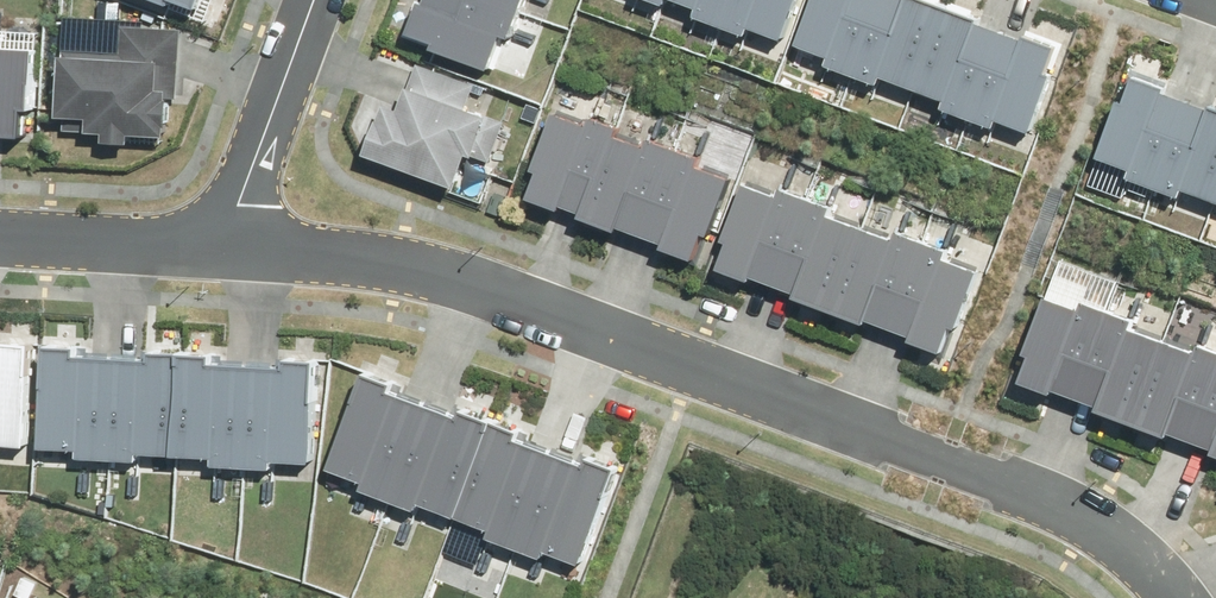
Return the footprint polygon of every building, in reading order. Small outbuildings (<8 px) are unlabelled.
[(409,26),(491,56),(511,2),(505,0),(419,0),(409,26)] [(655,2),(715,24),(724,0),(656,0),(655,2)] [(715,24),(776,46),(793,0),(724,0),(715,24)] [(791,50),(849,70),(874,0),(809,0),(791,50)] [(921,0),(874,0),(849,70),(907,91),(937,6),(921,0)] [(995,26),(937,6),(907,91),(965,111),(995,26)] [(1053,46),(995,26),(965,111),(1023,131),(1053,46)] [(24,122),(29,30),(0,29),(0,121),(24,122)] [(62,35),(58,115),(131,118),(165,120),(169,40),(62,35)] [(1183,87),(1126,67),(1095,155),(1153,174),(1183,87)] [(385,78),(352,165),(460,205),(493,118),(385,78)] [(1183,87),(1153,174),(1210,194),(1215,177),(1215,98),(1183,87)] [(609,129),(554,107),(518,195),(574,217),(609,129)] [(665,152),(609,129),(574,217),(629,239),(665,152)] [(720,174),(665,152),(629,239),(684,262),(720,174)] [(793,199),(733,177),(702,259),(762,281),(793,199)] [(852,221),(793,199),(762,281),(821,303),(852,221)] [(911,244),(852,221),(821,303),(880,326),(911,244)] [(970,266),(911,244),(880,326),(939,348),(970,266)] [(1101,310),(1043,286),(1007,372),(1066,396),(1101,310)] [(1159,333),(1101,310),(1066,396),(1124,419),(1159,333)] [(1159,333),(1124,419),(1182,443),(1215,359),(1215,356),(1159,333)] [(0,335),(0,441),(27,442),(30,335),(0,335)] [(113,343),(46,341),(43,449),(110,451),(113,343)] [(180,345),(113,343),(110,451),(177,453),(180,345)] [(247,348),(180,345),(177,453),(243,455),(247,348)] [(314,350),(247,348),(243,455),(310,457),(314,350)] [(1182,443),(1215,456),(1215,359),(1182,443)] [(417,392),(358,368),(319,464),(378,487),(417,392)] [(476,416),(417,392),(378,487),(437,511),(476,416)] [(535,440),(476,416),(437,511),(497,535),(535,440)] [(594,464),(535,440),(497,535),(556,559),(594,464)]
